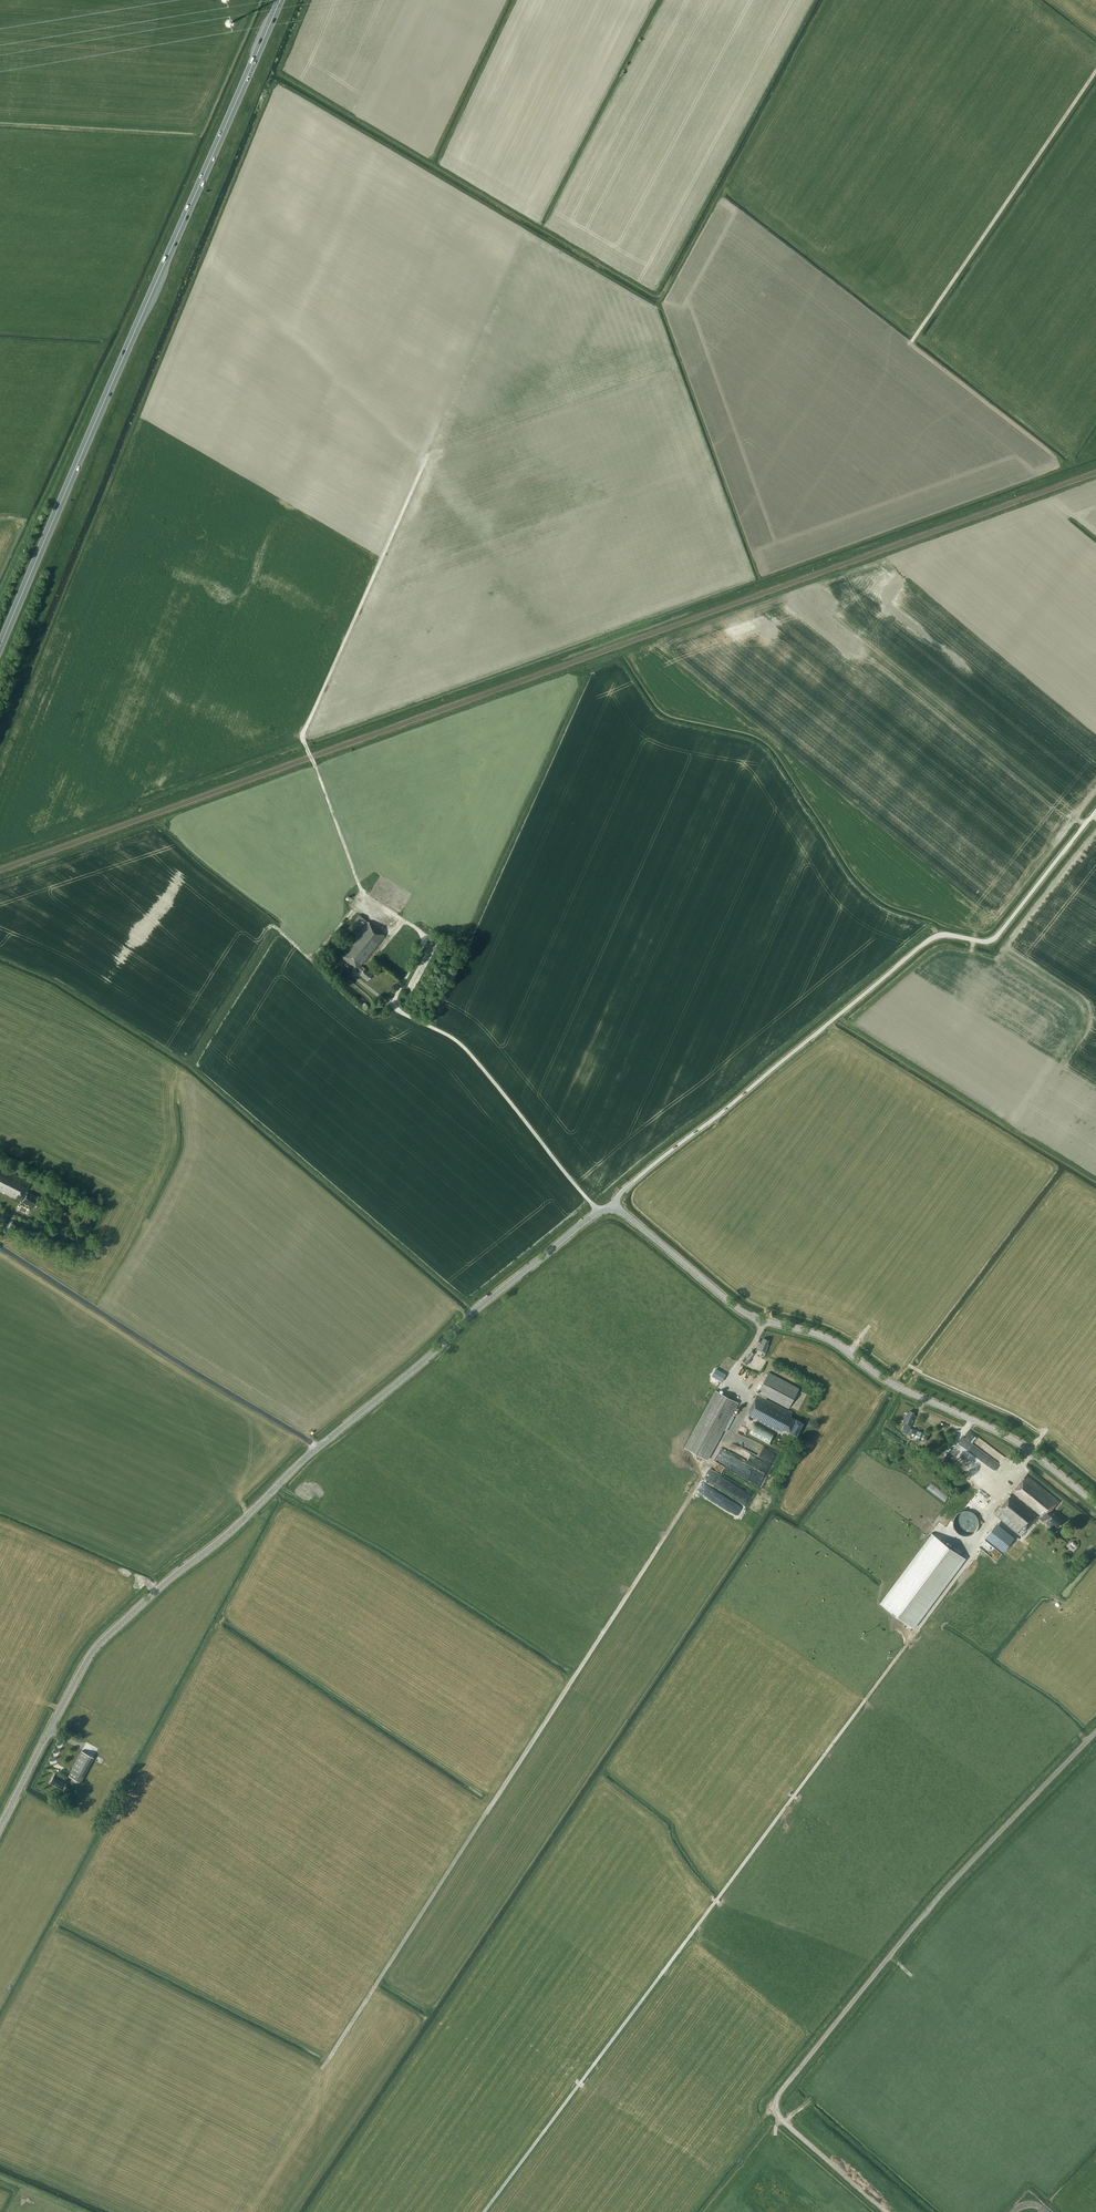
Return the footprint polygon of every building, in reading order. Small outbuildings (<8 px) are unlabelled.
[(358,891),(353,888),(349,895),(354,898),(358,891)] [(364,962),(381,940),(385,935),(359,915),(348,928),(356,935),(339,955),(357,969),(356,971),(360,974),(367,980),(372,974),(365,968),(364,969),(360,965),(363,962),(364,962)] [(0,1166),(0,1191),(16,1200),(16,1199),(21,1202),(22,1201),(34,1208),(39,1198),(28,1192),(27,1191),(31,1183),(0,1166)] [(757,1350),(766,1353),(767,1350),(767,1349),(769,1345),(768,1344),(770,1340),(764,1338),(761,1343),(760,1343),(757,1350)] [(767,1397),(789,1408),(799,1388),(769,1372),(747,1414),(777,1431),(778,1429),(783,1432),(784,1429),(790,1432),(797,1436),(803,1423),(796,1420),(791,1417),(793,1412),(766,1399),(767,1397)] [(738,1403),(716,1390),(708,1404),(709,1404),(685,1447),(707,1459),(738,1403)] [(909,1427),(910,1426),(911,1427),(915,1416),(914,1415),(915,1413),(910,1411),(909,1413),(907,1412),(903,1423),(904,1424),(901,1431),(910,1435),(912,1430),(913,1429),(909,1427)] [(749,1434),(768,1444),(775,1433),(755,1422),(749,1434)] [(910,1435),(925,1442),(928,1435),(913,1428),(913,1429),(912,1430),(910,1435)] [(1010,1494),(994,1513),(1022,1535),(1039,1514),(1041,1516),(1039,1518),(1043,1521),(1046,1517),(1048,1519),(1046,1523),(1055,1530),(1063,1520),(1051,1511),(1059,1501),(1051,1494),(1026,1474),(1010,1494)] [(933,1482),(928,1488),(945,1502),(950,1496),(933,1482)] [(732,1484),(727,1491),(740,1500),(741,1498),(743,1499),(747,1502),(750,1498),(742,1493),(743,1491),(732,1484)] [(986,1509),(995,1497),(983,1488),(974,1500),(986,1509)] [(967,1510),(966,1510),(965,1510),(964,1510),(963,1510),(961,1511),(960,1511),(959,1512),(958,1512),(958,1513),(957,1514),(956,1515),(955,1515),(955,1516),(954,1517),(954,1518),(953,1519),(953,1521),(953,1522),(953,1523),(953,1524),(953,1525),(953,1526),(954,1527),(954,1528),(955,1529),(955,1530),(956,1531),(957,1532),(958,1533),(959,1534),(960,1534),(961,1535),(963,1535),(964,1535),(965,1536),(966,1536),(967,1536),(968,1536),(969,1535),(970,1535),(971,1534),(972,1534),(973,1533),(974,1533),(975,1532),(976,1531),(976,1530),(977,1529),(977,1528),(978,1527),(978,1526),(979,1525),(979,1524),(979,1523),(979,1522),(979,1521),(978,1519),(978,1518),(977,1517),(977,1516),(976,1515),(975,1514),(974,1513),(973,1512),(972,1512),(971,1511),(970,1511),(969,1510),(968,1510),(967,1510)] [(999,1523),(987,1537),(1005,1552),(1017,1538),(999,1523)] [(966,1559),(932,1533),(880,1603),(914,1628),(966,1559)] [(69,1776),(81,1782),(94,1757),(82,1751),(69,1776)] [(55,1774),(50,1783),(62,1789),(66,1781),(55,1774)]
